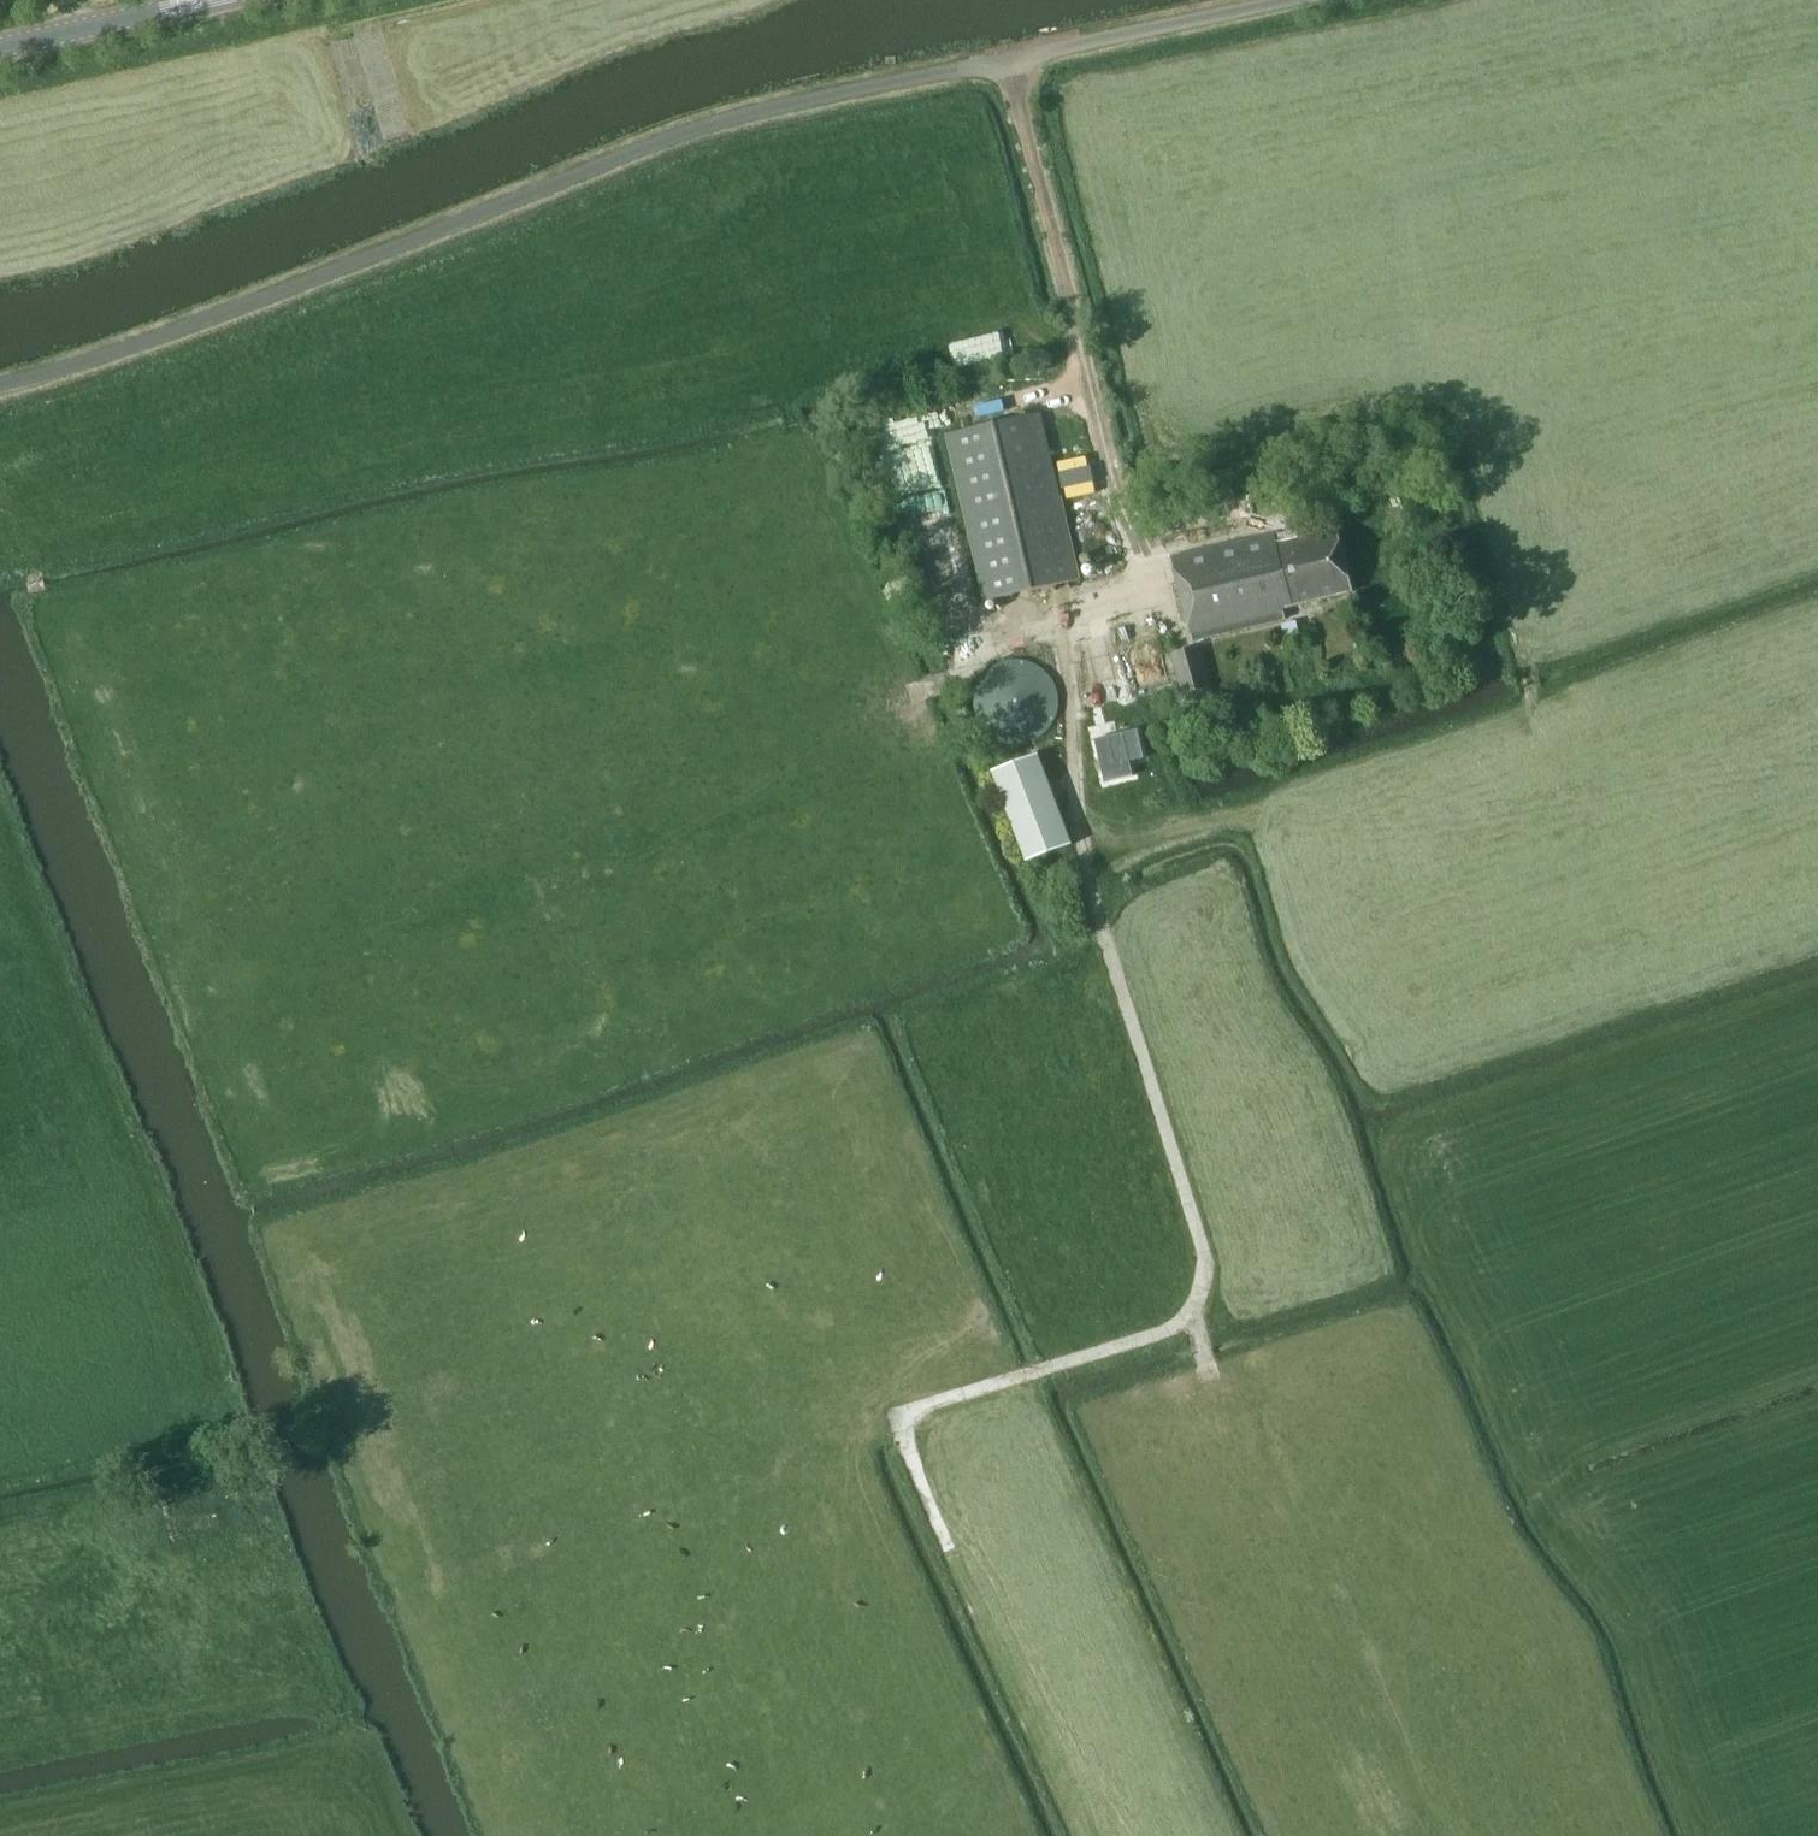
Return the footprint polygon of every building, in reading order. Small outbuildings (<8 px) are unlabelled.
[(1085,576),(1044,408),(949,431),(989,599),(1085,576)] [(1355,592),(1339,527),(1279,542),(1276,530),(1174,555),(1195,640),(1290,617),(1288,608),(1355,592)] [(1297,619),(1284,622),(1288,639),(1302,636),(1297,619)] [(1131,673),(1119,676),(1111,629),(1091,632),(1103,701),(1135,696),(1131,673)] [(1214,692),(1203,643),(1172,651),(1184,699),(1214,692)] [(994,681),(997,682),(991,696),(1041,719),(1059,680),(1006,656),(994,681)] [(1145,759),(1139,730),(1096,740),(1106,783),(1134,776),(1131,762),(1145,759)] [(1025,858),(1068,843),(1036,752),(992,767),(1025,858)]
